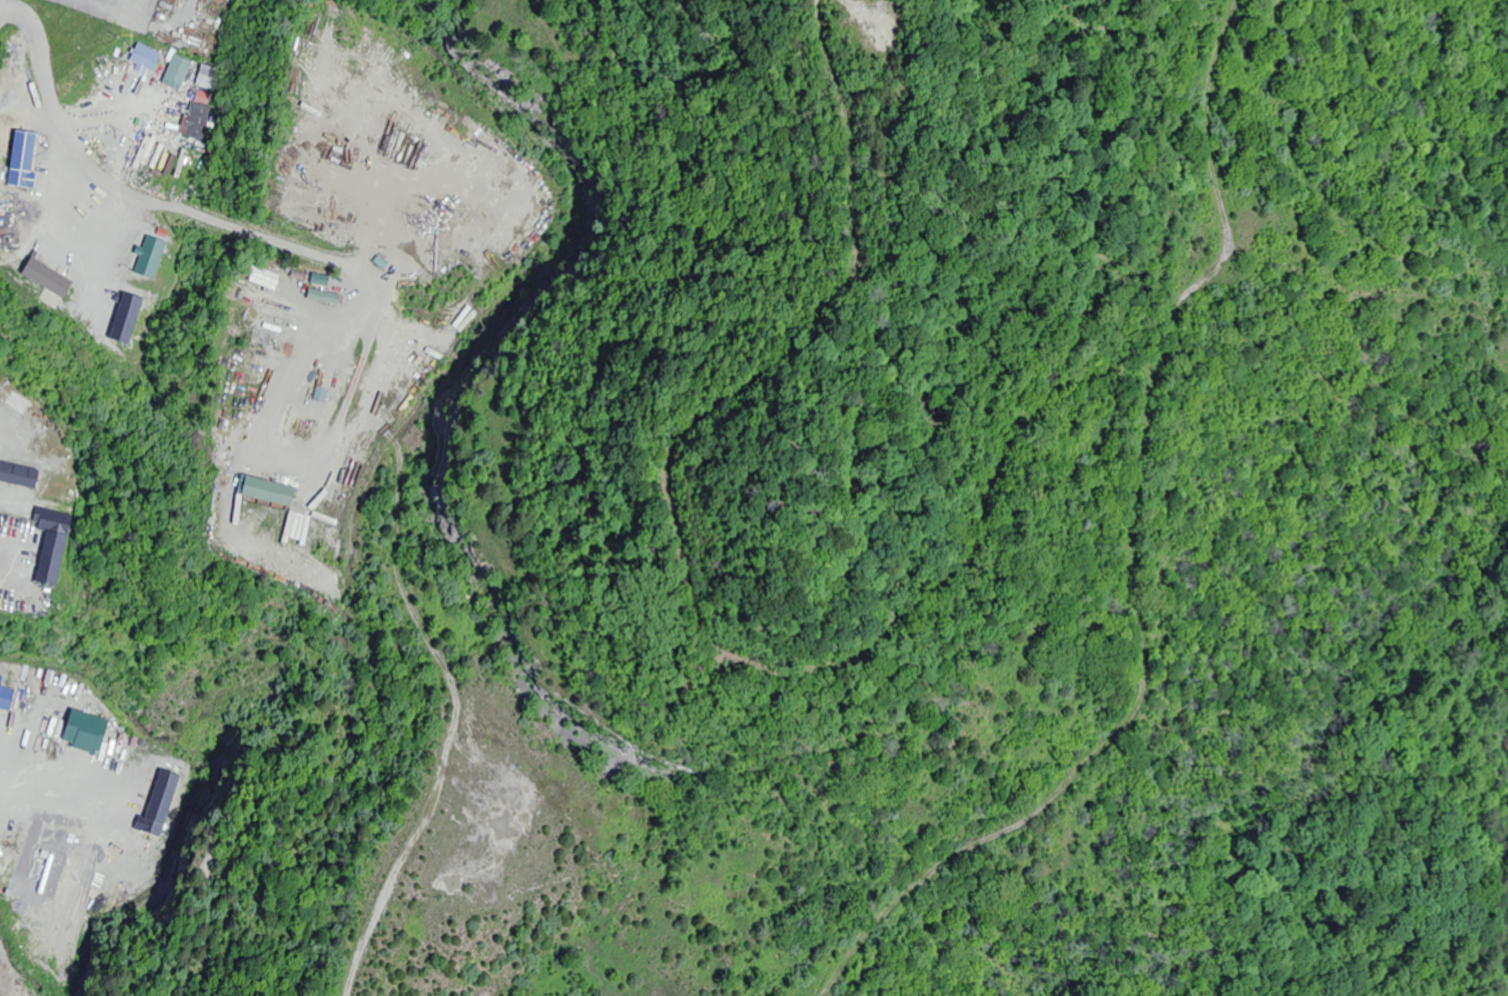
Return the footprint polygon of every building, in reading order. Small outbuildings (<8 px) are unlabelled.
[(178,92),(189,62),(170,55),(159,85),(178,92)] [(183,137),(206,141),(211,107),(188,103),(183,137)] [(231,498),(286,508),(290,488),(235,477),(231,498)] [(283,546),(292,517),(285,515),(276,544),(283,546)]
